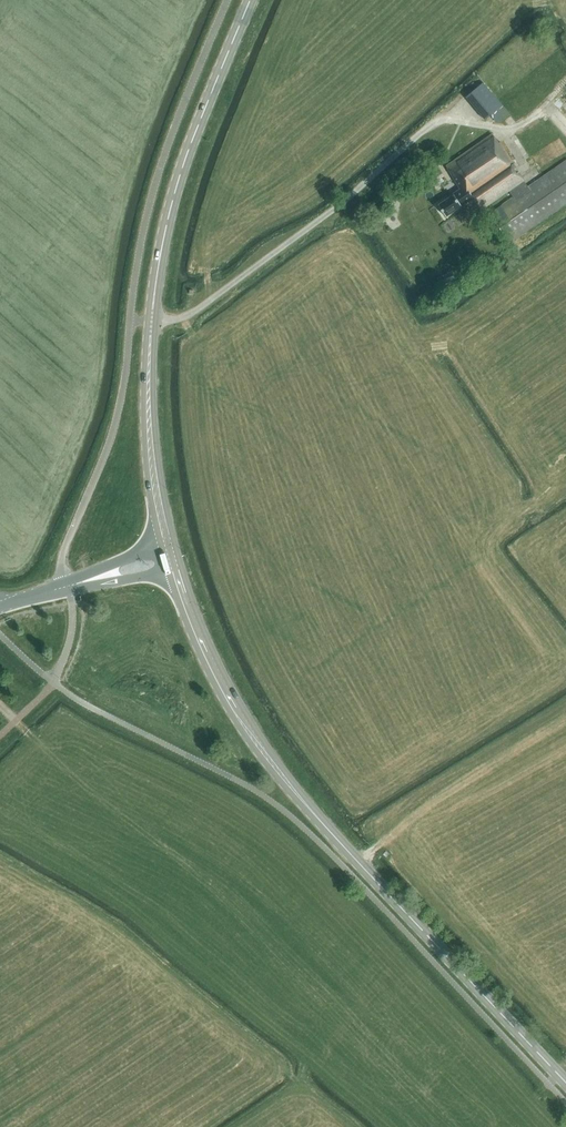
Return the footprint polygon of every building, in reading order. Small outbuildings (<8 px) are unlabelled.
[(496,122),(508,112),(503,106),(503,105),(483,82),(465,97),(485,121),(491,116),(496,122)] [(489,136),(445,167),(460,189),(449,196),(450,197),(438,205),(446,216),(473,198),(481,210),(509,191),(514,197),(490,214),(509,242),(565,203),(565,161),(528,187),(523,181),(524,180),(499,146),(497,148),(489,136)]
